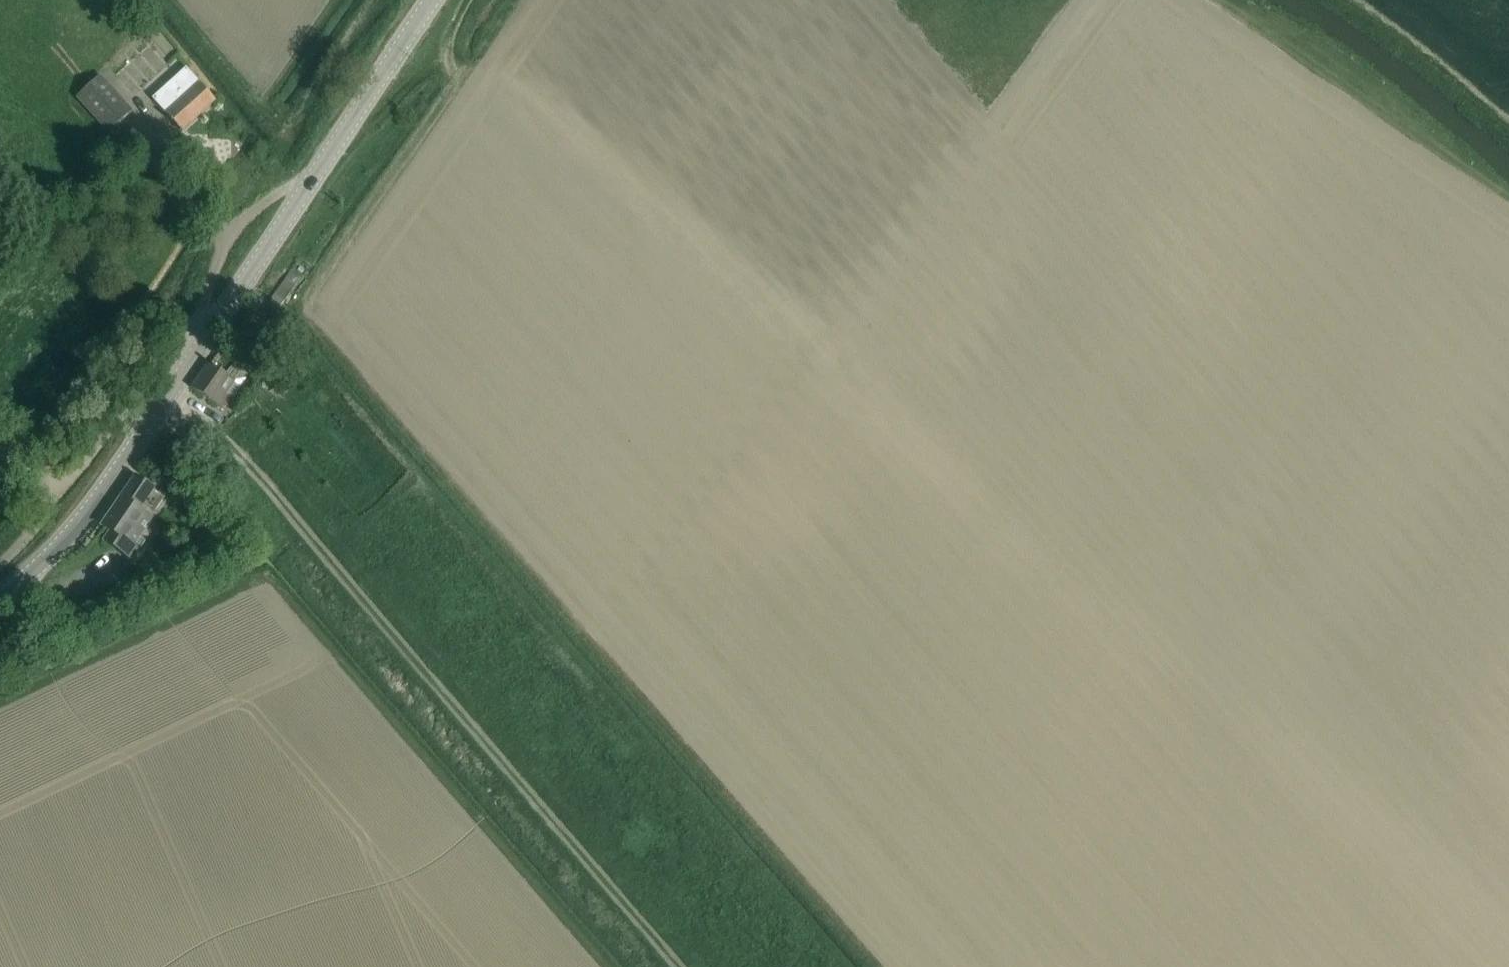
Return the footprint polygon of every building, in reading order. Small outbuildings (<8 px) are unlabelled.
[(180,130),(215,99),(186,67),(151,97),(170,118),(169,119),(171,121),(172,120),(180,130)] [(106,131),(131,108),(100,74),(75,97),(106,131)] [(283,301),(295,285),(285,277),(268,301),(274,306),(280,299),(283,301)] [(207,362),(190,387),(222,408),(229,404),(245,378),(229,367),(225,374),(207,362)] [(151,451),(146,465),(159,471),(165,457),(151,451)] [(130,558),(137,547),(132,543),(150,517),(138,509),(153,488),(134,475),(101,524),(109,530),(103,539),(130,558)] [(40,652),(55,644),(51,635),(35,644),(40,652)]
